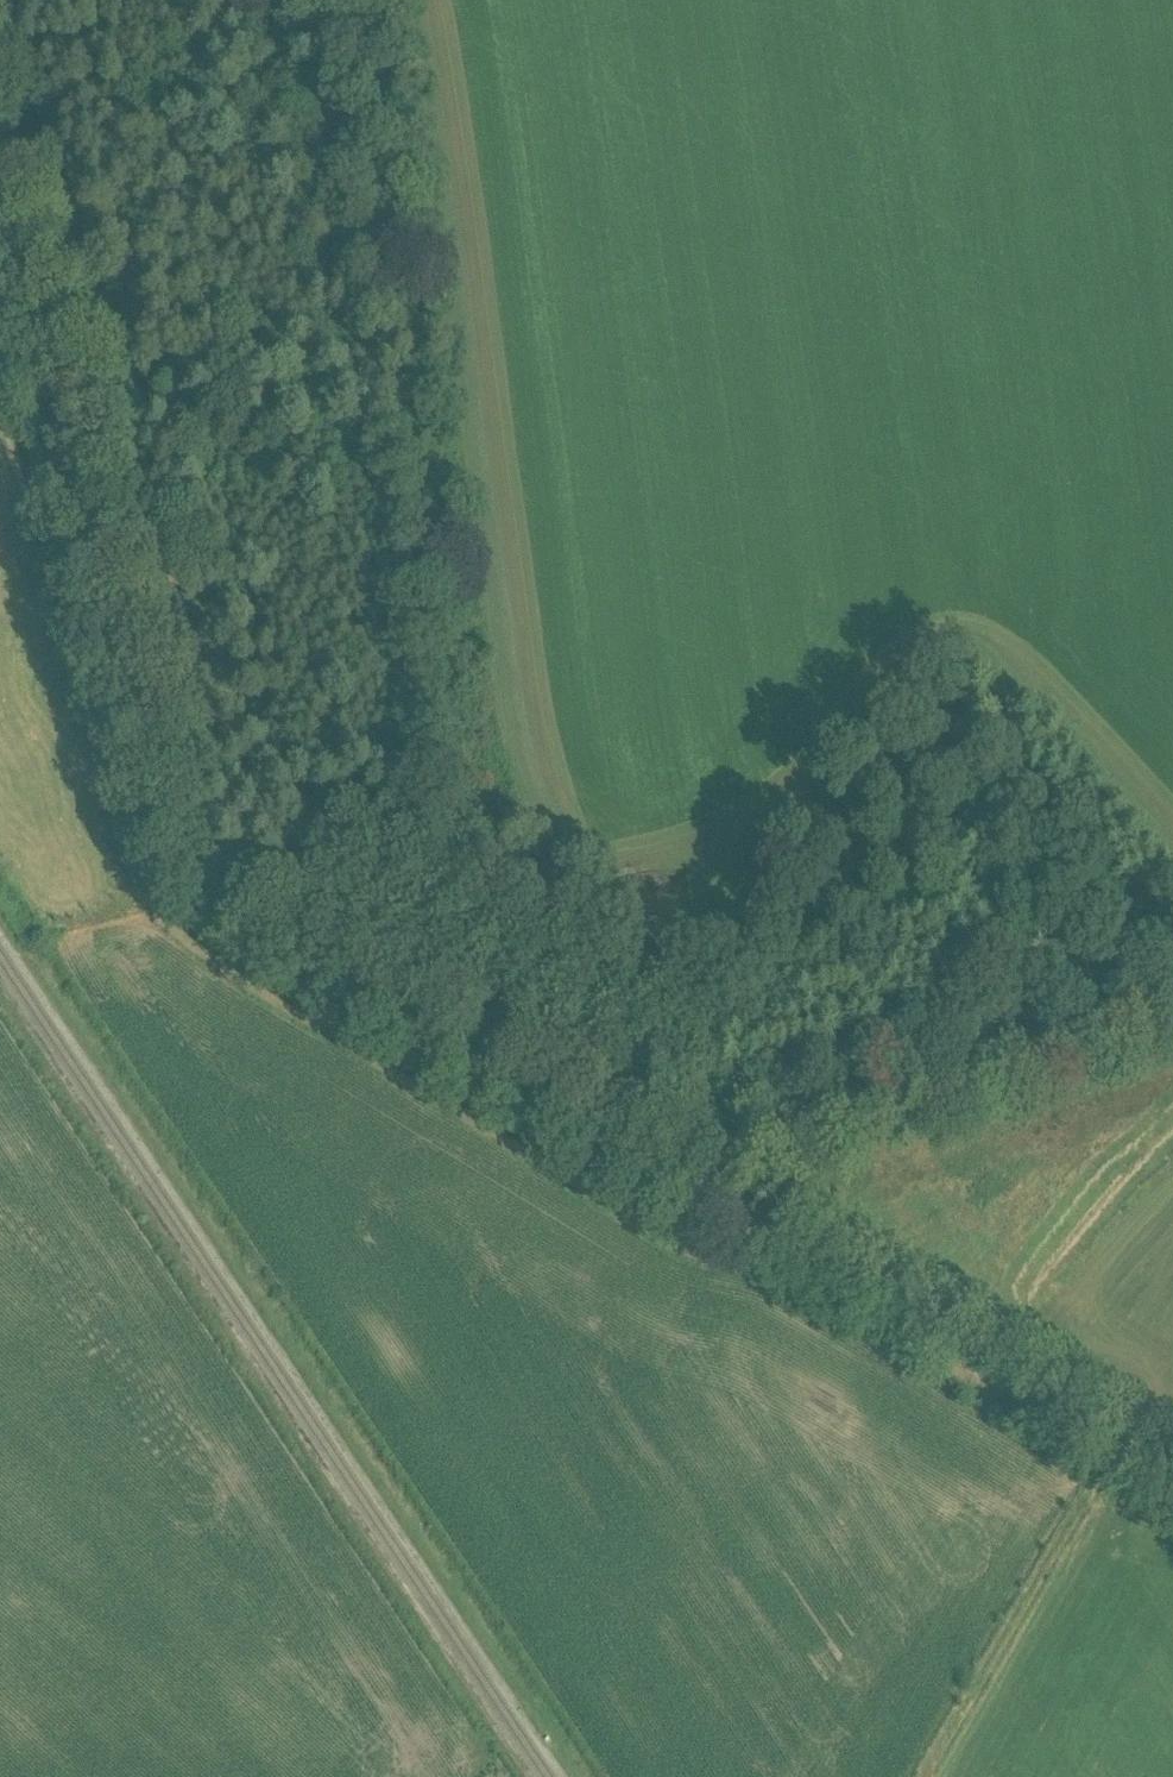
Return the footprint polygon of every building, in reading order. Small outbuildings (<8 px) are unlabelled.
[(10,511),(0,508),(0,544),(1,544),(10,511)]
